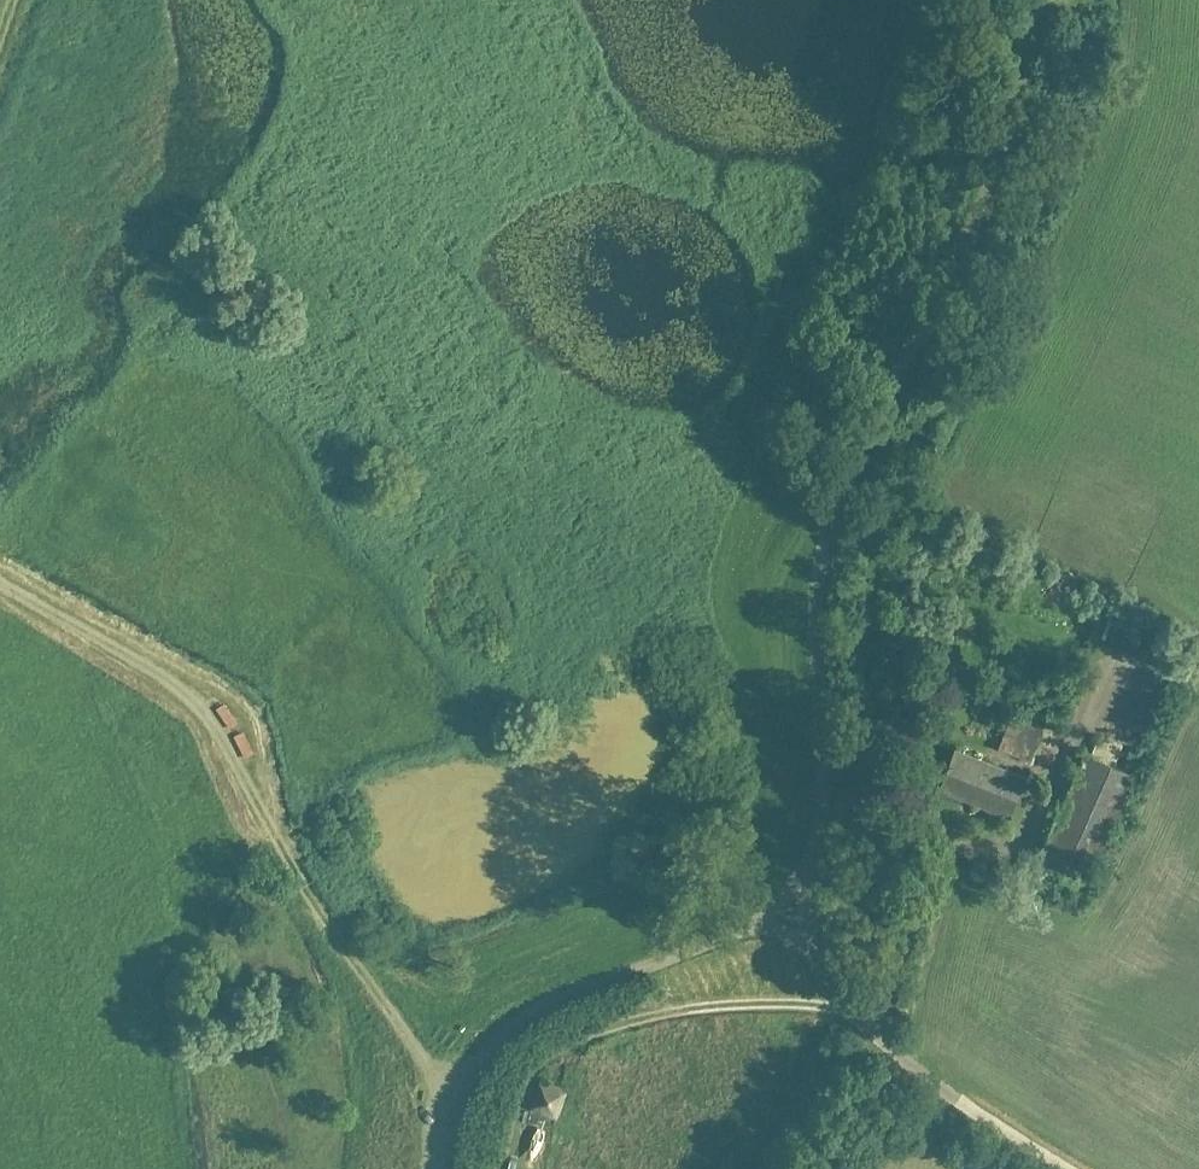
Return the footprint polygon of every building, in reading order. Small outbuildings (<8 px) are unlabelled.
[(1182,690),(1185,682),(1176,677),(1172,686),(1182,690)] [(1029,763),(1041,731),(1009,719),(997,751),(1029,763)] [(1098,736),(1089,757),(1084,754),(1035,865),(1029,879),(1078,900),(1084,887),(1133,776),(1112,767),(1121,746),(1098,736)] [(1022,779),(953,752),(937,790),(1007,818),(1022,779)] [(555,1122),(566,1092),(537,1082),(525,1110),(555,1122)]
